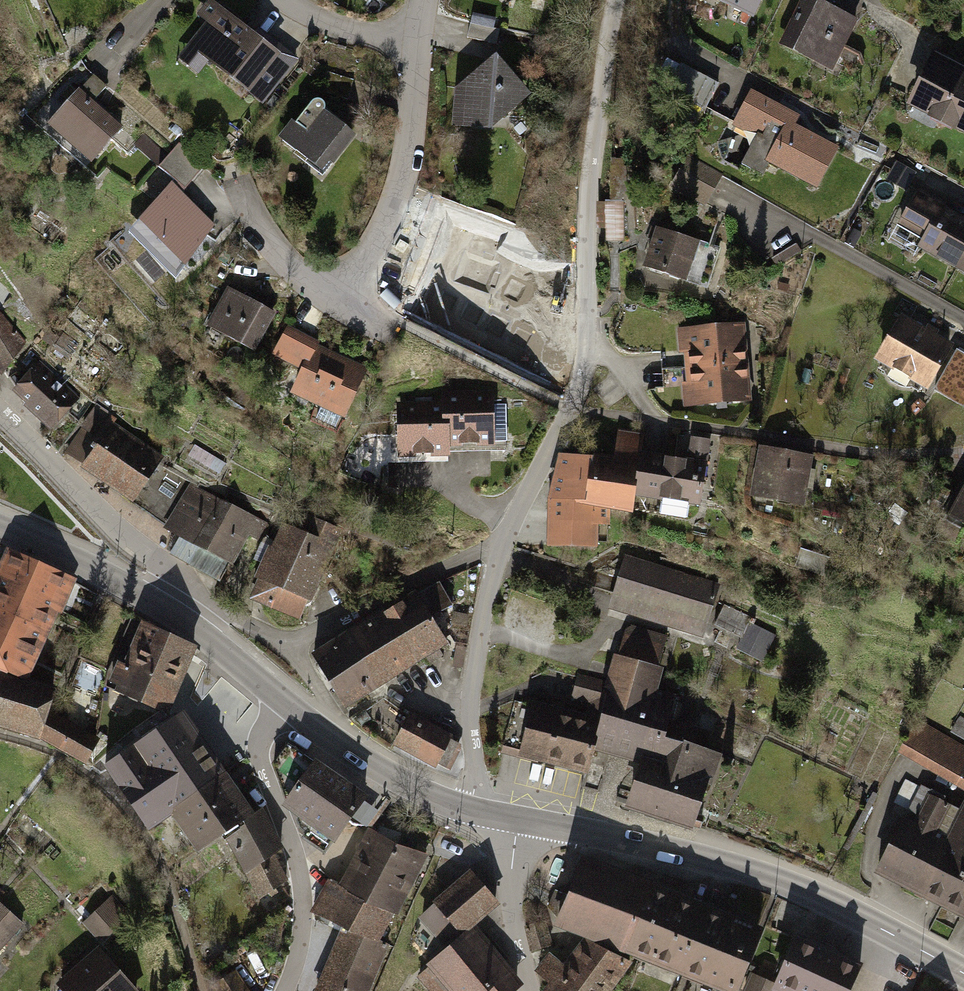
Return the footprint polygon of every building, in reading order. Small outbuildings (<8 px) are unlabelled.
[(863,0),(807,0),(795,29),(848,52),(870,3),(863,0)] [(220,4),(187,42),(260,106),(294,68),(220,4)] [(948,35),(922,96),(957,111),(954,118),(963,122),(963,41),(948,35)] [(529,90),(492,47),(449,83),(446,122),(487,125),(529,90)] [(816,99),(762,75),(744,115),(783,133),(778,146),(830,170),(848,130),(810,112),(816,99)] [(78,89),(47,126),(93,163),(123,127),(78,89)] [(319,92),(284,132),(330,171),(364,130),(319,92)] [(721,174),(688,156),(672,186),(704,204),(721,174)] [(934,237),(963,253),(963,187),(936,171),(926,190),(952,204),(934,237)] [(208,224),(166,181),(124,228),(171,279),(208,224)] [(441,222),(420,267),(481,295),(503,250),(441,222)] [(721,249),(652,226),(648,239),(655,241),(647,267),(708,287),(721,249)] [(283,305),(245,280),(220,317),(258,342),(283,305)] [(767,304),(687,309),(692,390),(772,385),(767,304)] [(0,315),(0,365),(5,371),(33,347),(3,312),(0,315)] [(948,343),(897,314),(872,358),(923,387),(948,343)] [(344,339),(307,316),(288,347),(317,364),(304,384),(353,414),(376,376),(336,352),(344,339)] [(963,401),(963,359),(960,357),(947,395),(963,401)] [(44,365),(17,393),(53,429),(81,400),(44,365)] [(440,400),(441,447),(489,446),(488,391),(440,392),(440,400)] [(392,456),(441,455),(441,447),(440,400),(391,401),(392,456)] [(108,422),(75,463),(161,524),(184,481),(153,464),(158,455),(108,422)] [(574,442),(565,530),(619,535),(622,499),(652,502),(653,488),(704,493),(708,451),(678,449),(680,430),(619,425),(617,446),(574,442)] [(779,448),(772,490),(829,499),(836,458),(779,448)] [(252,516),(184,481),(161,524),(176,533),(165,553),(217,581),(252,516)] [(301,522),(283,515),(254,587),(309,609),(346,518),(309,503),(301,522)] [(730,564),(647,537),(630,589),(713,616),(730,564)] [(11,549),(0,574),(0,722),(46,737),(86,759),(95,741),(46,713),(52,692),(22,682),(68,576),(11,549)] [(415,594),(314,654),(341,699),(441,639),(415,594)] [(191,645),(134,620),(106,684),(163,709),(191,645)] [(765,666),(779,636),(753,623),(739,653),(765,666)] [(603,705),(598,722),(515,702),(504,746),(589,769),(595,745),(645,759),(630,805),(689,824),(703,782),(709,784),(720,753),(687,741),(684,747),(667,742),(678,702),(651,694),(666,635),(628,624),(609,684),(578,676),(572,696),(603,705)] [(180,714),(104,768),(147,829),(173,811),(200,849),(217,837),(244,818),(250,814),(180,714)] [(450,737),(410,715),(395,742),(436,763),(450,737)] [(920,723),(907,747),(963,779),(963,748),(920,723)] [(364,797),(288,743),(274,764),(287,801),(314,821),(303,837),(325,852),(364,797)] [(947,845),(934,839),(951,803),(905,781),(894,802),(920,815),(915,824),(903,818),(877,871),(963,913),(963,810),(947,845)] [(248,822),(244,818),(217,837),(220,842),(224,839),(261,896),(286,880),(270,854),(281,848),(262,811),(248,822)] [(370,833),(344,885),(330,879),(312,912),(347,927),(317,990),(364,990),(384,942),(379,940),(421,857),(370,833)] [(581,863),(557,924),(729,990),(735,990),(758,932),(581,863)] [(495,901),(470,874),(424,915),(448,942),(495,901)] [(0,896),(0,950),(23,927),(35,939),(55,918),(16,880),(0,896)] [(113,898),(86,927),(104,944),(131,916),(113,898)] [(544,923),(526,928),(531,951),(551,945),(544,923)] [(419,976),(433,990),(453,990),(456,989),(457,990),(512,990),(516,988),(506,970),(474,931),(419,976)] [(585,939),(564,966),(550,956),(537,972),(551,983),(544,990),(608,990),(630,961),(585,939)] [(777,988),(780,989),(784,990),(849,990),(860,968),(798,941),(777,988)] [(62,983),(69,990),(134,990),(98,951),(62,983)] [(209,982),(214,990),(250,990),(235,966),(209,982)] [(780,989),(777,988),(752,977),(746,990),(779,990),(780,989)]
